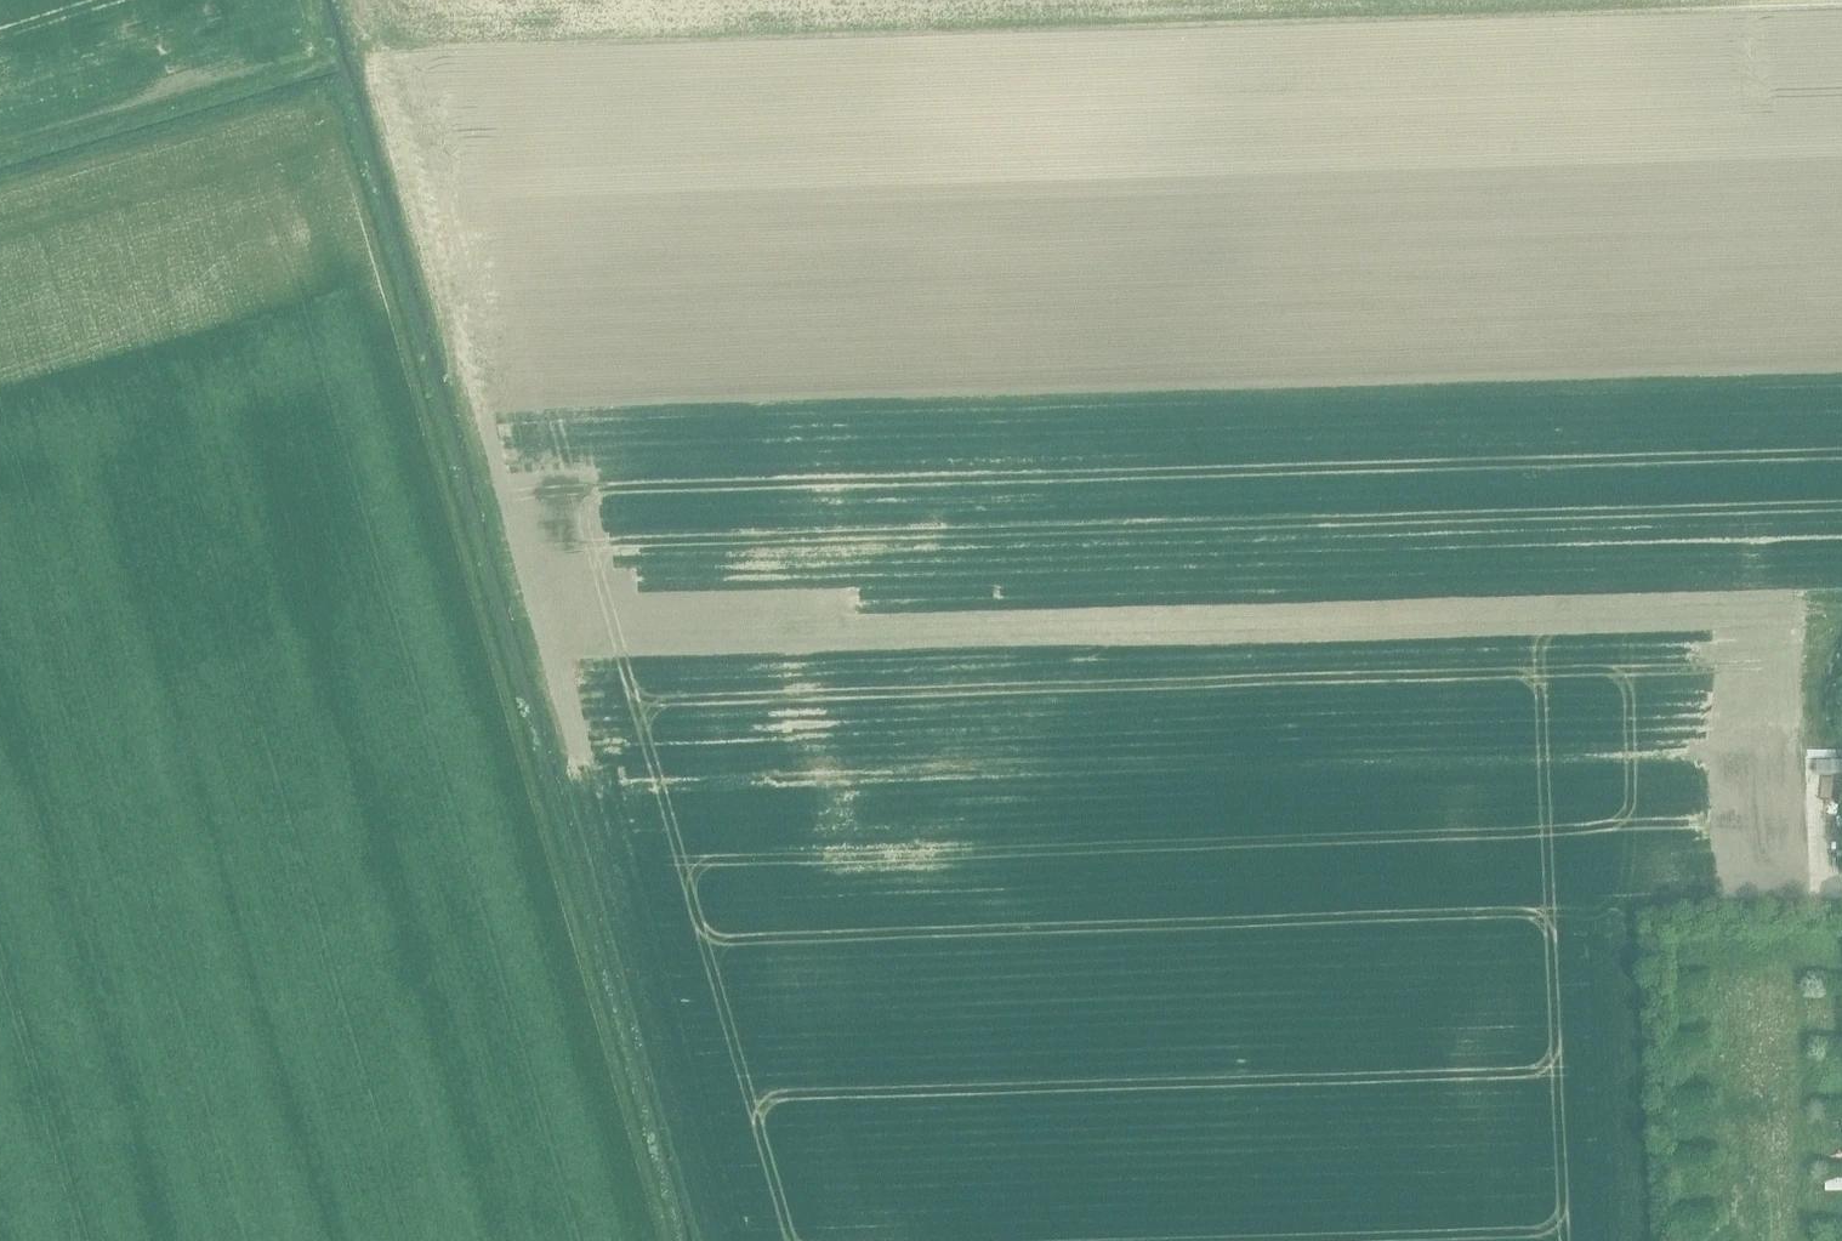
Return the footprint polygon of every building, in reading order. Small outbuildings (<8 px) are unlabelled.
[(1841,1179),(1841,1160),(1833,1160),(1833,1179),(1841,1179)]
